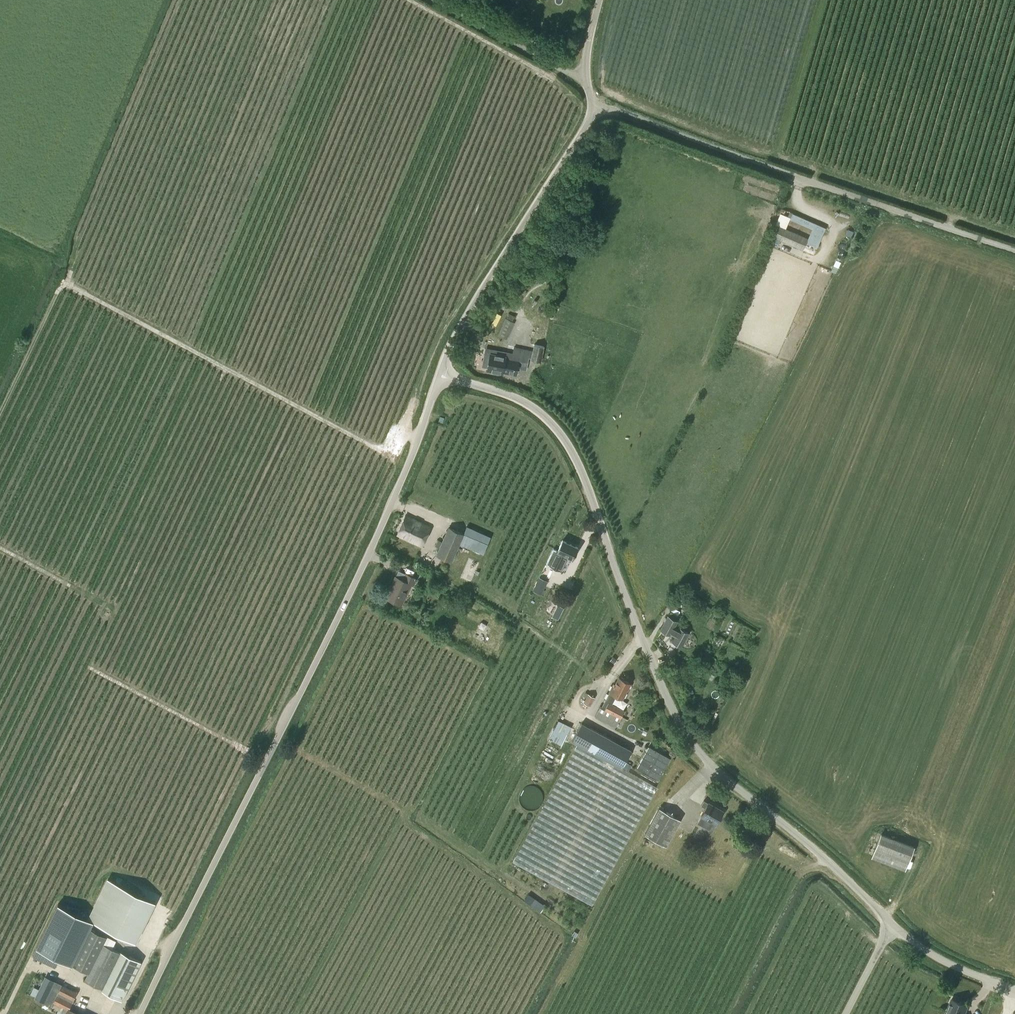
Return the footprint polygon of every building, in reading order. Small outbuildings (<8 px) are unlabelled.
[(802,249),(807,238),(780,226),(775,237),(802,249)] [(508,338),(516,315),(508,312),(499,335),(508,338)] [(483,330),(476,329),(474,337),(481,338),(483,330)] [(541,362),(544,347),(534,345),(531,360),(541,362)] [(514,347),(513,353),(485,348),(481,369),(503,373),(503,372),(517,374),(518,368),(527,370),(530,352),(521,350),(514,347)] [(422,546),(430,527),(405,516),(397,535),(422,546)] [(467,526),(463,534),(449,528),(437,556),(451,562),(458,548),(463,550),(465,547),(483,554),(491,536),(467,526)] [(572,558),(577,547),(561,540),(557,551),(552,549),(546,564),(557,569),(564,554),(572,558)] [(435,564),(437,556),(422,552),(420,560),(435,564)] [(414,586),(417,579),(405,574),(405,575),(398,572),(395,578),(386,599),(402,606),(411,585),(414,586)] [(537,582),(534,589),(541,592),(544,585),(537,582)] [(449,598),(445,606),(455,611),(459,603),(449,598)] [(680,630),(674,627),(678,621),(676,620),(678,616),(677,616),(671,613),(671,612),(669,616),(668,616),(661,630),(670,635),(670,634),(675,637),(672,642),(681,647),(689,633),(680,629),(680,630)] [(622,699),(630,683),(619,677),(615,684),(614,684),(602,706),(600,705),(594,716),(615,727),(624,711),(612,705),(616,696),(622,699)] [(590,706),(595,697),(588,694),(583,702),(590,706)] [(592,906),(605,881),(628,839),(656,788),(620,768),(630,750),(581,723),(571,740),(578,744),(570,757),(538,816),(513,862),(592,906)] [(556,729),(551,739),(557,742),(562,732),(556,729)] [(648,746),(636,768),(657,780),(669,758),(648,746)] [(716,824),(723,811),(704,800),(701,805),(705,808),(701,816),(702,817),(699,821),(700,824),(709,829),(713,828),(715,824),(716,824)] [(665,846),(680,819),(659,808),(644,834),(665,846)] [(905,869),(913,846),(881,834),(872,856),(905,869)] [(154,902),(116,883),(106,879),(87,918),(135,941),(154,902)] [(529,892),(525,899),(541,911),(546,905),(529,892)] [(120,953),(102,944),(106,937),(89,928),(93,921),(58,904),(36,948),(88,973),(85,980),(102,989),(101,990),(122,1000),(140,962),(120,952),(120,953)] [(44,977),(34,999),(50,1007),(61,986),(44,977)] [(69,1009),(77,993),(63,986),(55,1003),(67,1009),(65,1013),(76,1013),(68,1010),(69,1009)] [(945,1013),(964,1013),(968,1004),(960,1001),(959,999),(955,997),(953,998),(952,998),(945,1013)]
